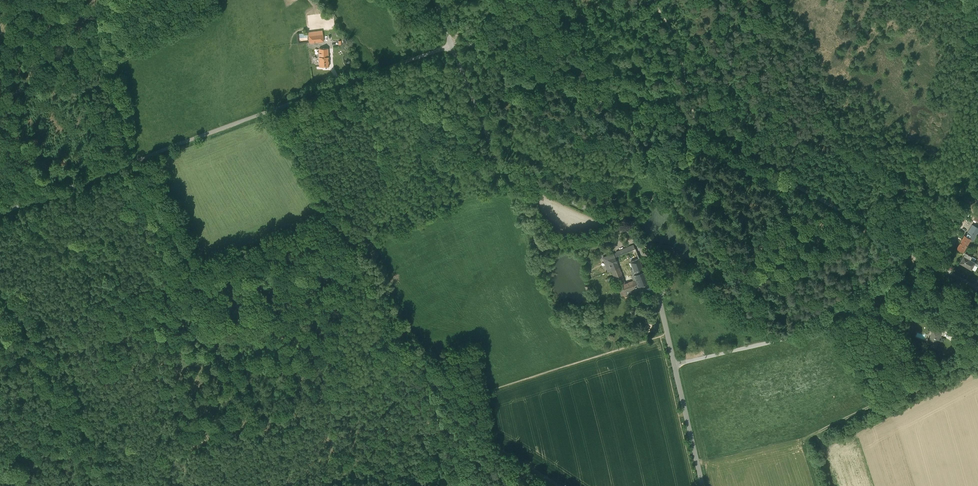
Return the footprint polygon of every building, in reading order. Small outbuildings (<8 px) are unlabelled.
[(308,32),(310,43),(324,41),(322,31),(308,32)] [(319,67),(329,66),(328,57),(328,49),(319,49),(319,57),(319,67)] [(895,191),(905,192),(906,185),(896,184),(895,191)] [(963,252),(965,248),(971,239),(973,241),(977,232),(977,228),(973,225),(966,236),(965,235),(957,249),(958,249),(963,252)] [(633,245),(613,253),(615,257),(635,249),(633,245)] [(625,285),(615,257),(613,253),(603,257),(608,271),(611,270),(620,293),(638,286),(636,282),(634,282),(628,285),(628,284),(625,285)] [(960,263),(971,270),(976,262),(970,259),(972,256),(965,253),(960,263)] [(635,273),(635,274),(644,271),(639,259),(630,262),(633,269),(631,270),(632,274),(635,273)] [(636,282),(638,286),(649,282),(644,271),(635,274),(634,275),(631,275),(634,282),(636,282)] [(620,293),(622,297),(631,293),(632,295),(641,292),(640,291),(650,287),(649,282),(638,286),(620,293)] [(941,333),(943,333),(944,330),(931,325),(930,329),(933,330),(941,333)] [(928,345),(936,348),(941,333),(933,330),(934,331),(932,338),(930,337),(928,345)]
